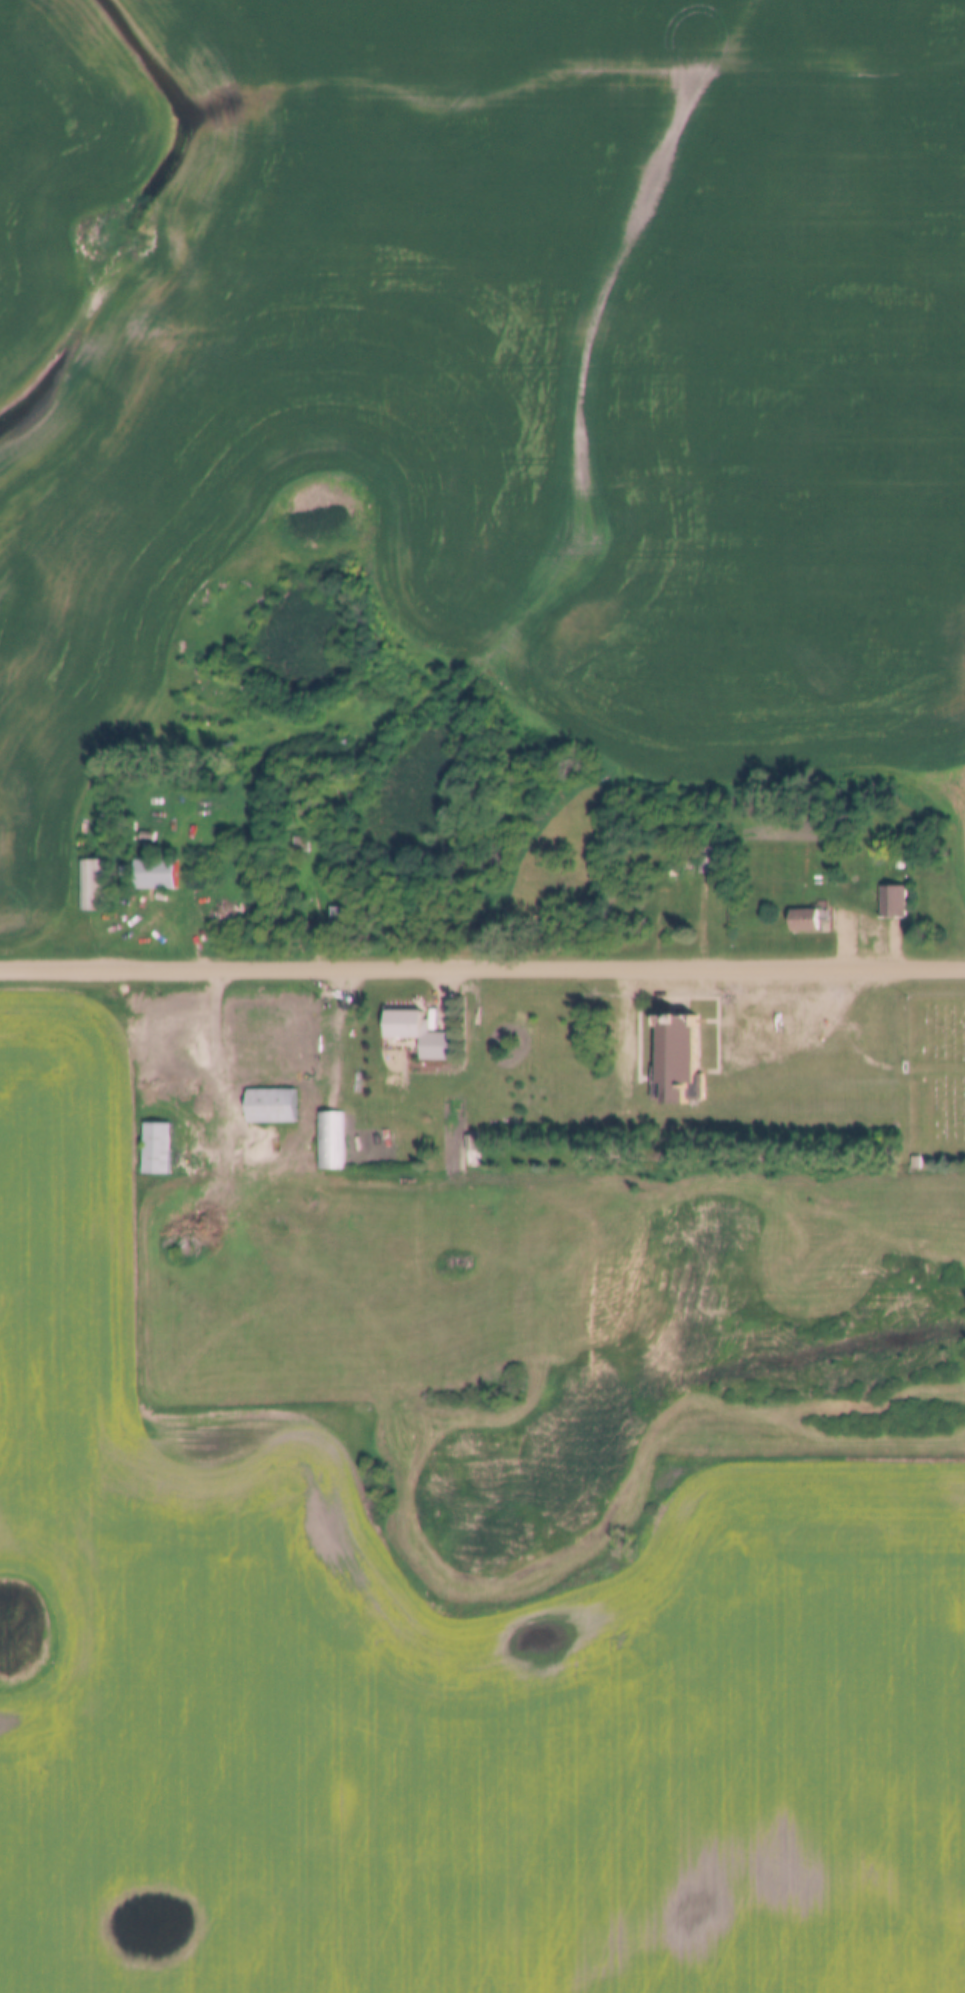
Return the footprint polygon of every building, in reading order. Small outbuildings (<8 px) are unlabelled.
[(304,851),(306,840),(295,839),(294,849),(304,851)] [(82,859),(82,910),(110,910),(110,859),(82,859)] [(176,888),(176,859),(132,860),(132,888),(176,888)] [(888,916),(907,916),(907,884),(888,884),(888,916)] [(823,931),(823,910),(788,910),(788,931),(823,931)] [(415,1059),(448,1059),(448,1032),(427,1032),(427,1018),(423,1018),(423,1009),(380,1009),(380,1037),(386,1037),(386,1048),(415,1048),(415,1059)] [(700,1015),(655,1014),(654,1103),(703,1104),(703,1074),(699,1074),(700,1015)] [(298,1121),(298,1088),(243,1088),(243,1122),(298,1121)] [(346,1111),(318,1111),(317,1168),(345,1169),(346,1111)] [(143,1173),(171,1173),(171,1122),(143,1122),(143,1173)] [(912,1154),(920,1154),(920,1167),(912,1167),(912,1154)]
